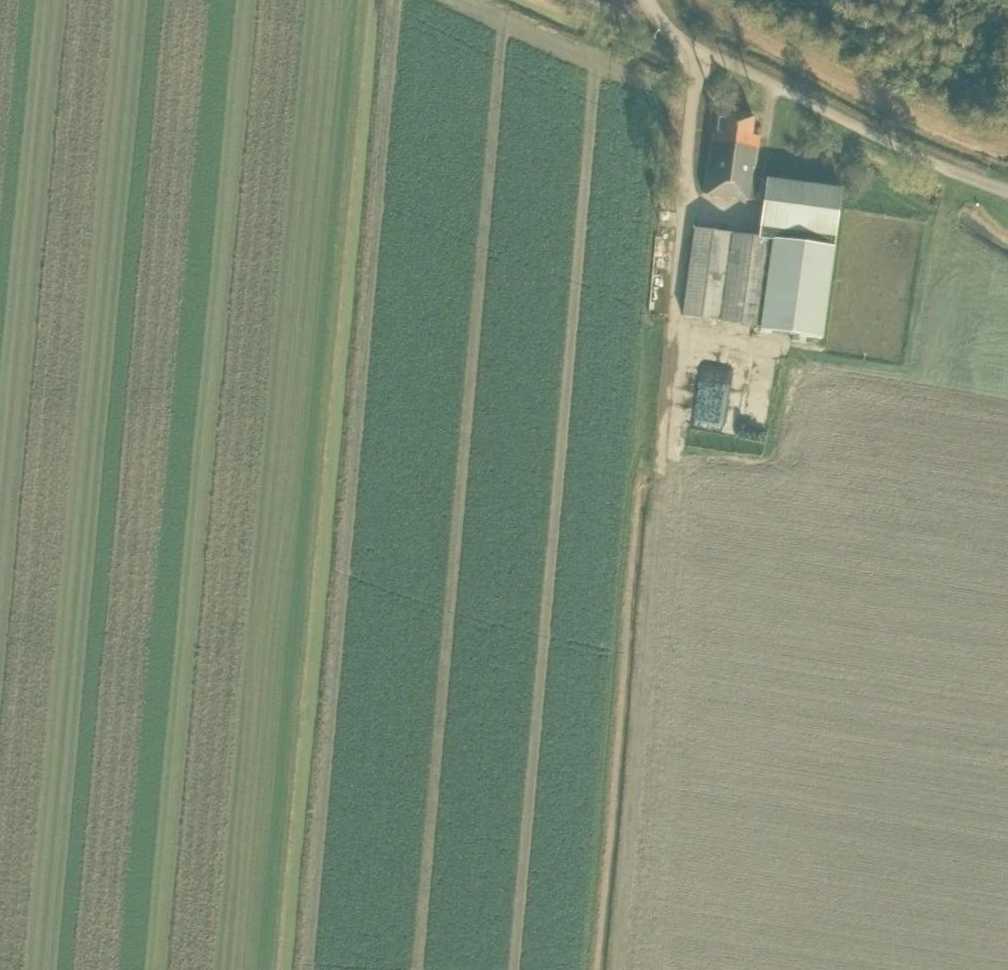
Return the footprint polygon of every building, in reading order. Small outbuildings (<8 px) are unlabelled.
[(759,238),(695,229),(683,316),(762,327),(761,331),(821,339),(842,189),(755,177),(760,136),(752,135),(754,119),(715,113),(704,193),(764,201),(759,238)]
